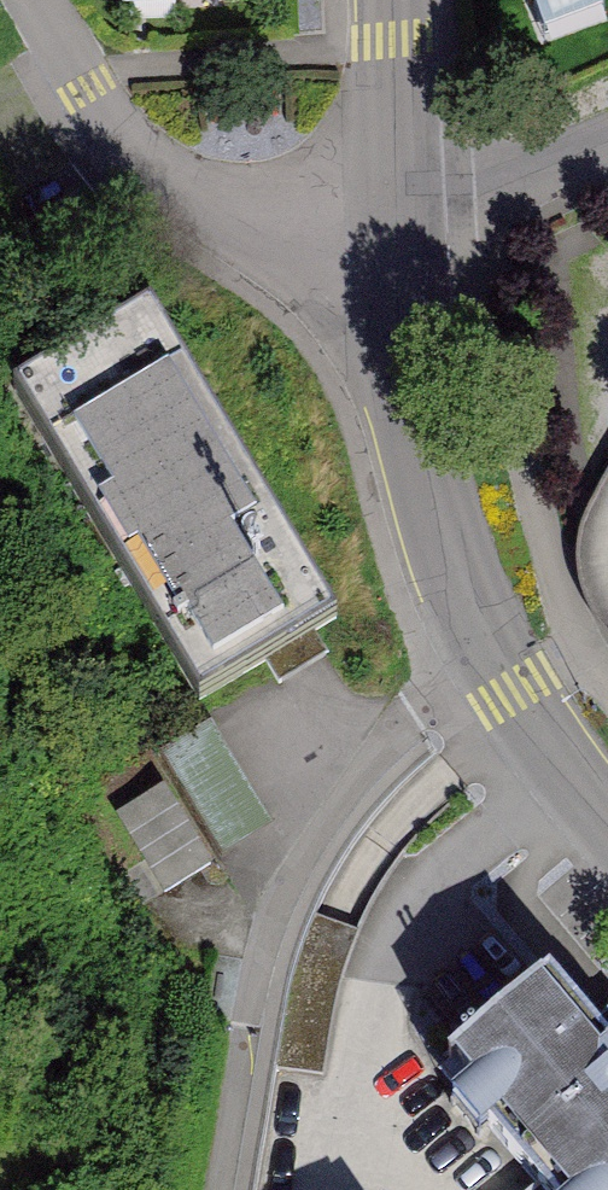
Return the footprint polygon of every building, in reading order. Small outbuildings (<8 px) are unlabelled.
[(531,19),(589,0),(525,0),(531,19)] [(12,390),(198,704),(335,623),(149,310),(12,390)] [(224,860),(278,825),(227,745),(173,780),(224,860)] [(163,787),(118,815),(164,891),(210,863),(163,787)] [(558,973),(441,1066),(542,1188),(539,1189),(607,1189),(607,1033),(592,1014),(558,973)] [(607,1033),(607,1001),(604,1004),(592,1014),(607,1033)]
